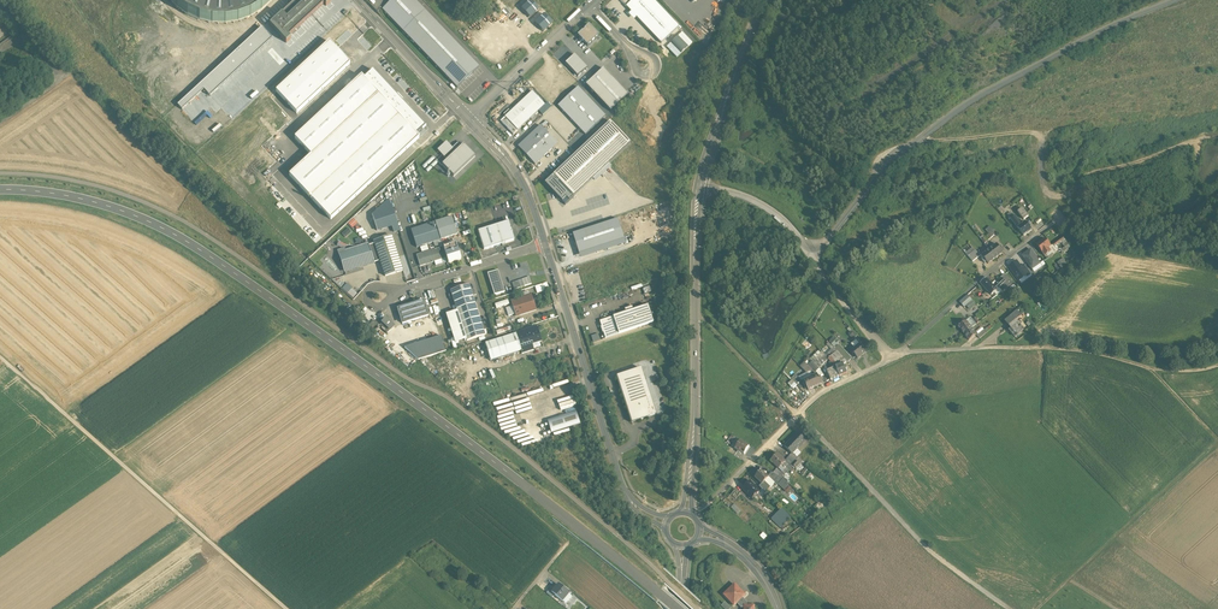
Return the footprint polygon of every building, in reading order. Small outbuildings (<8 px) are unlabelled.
[(272,0),(170,0),(178,9),(192,18),(207,23),(224,25),(240,22),(255,15),(268,5),(272,0)] [(270,26),(286,43),(291,39),(289,37),(324,4),(326,6),(330,2),(329,0),(297,0),(270,26)] [(425,11),(414,0),(393,0),(383,10),(403,32),(425,11)] [(626,7),(631,12),(630,14),(635,19),(636,18),(662,44),(679,27),(652,0),(633,0),(626,7)] [(522,9),(530,18),(538,10),(530,1),(522,9)] [(457,89),(479,68),(425,11),(403,32),(457,89)] [(535,23),(543,32),(551,23),(543,15),(535,23)] [(588,46),(599,36),(589,25),(578,36),(588,46)] [(682,33),(678,37),(687,48),(692,44),(682,33)] [(350,63),(329,41),(276,92),(297,114),(350,63)] [(666,48),(676,58),(680,54),(670,44),(666,48)] [(578,77),(587,69),(575,55),(565,64),(578,77)] [(611,112),(628,95),(603,69),(586,86),(611,112)] [(360,75),(293,137),(310,155),(288,176),(331,221),(419,138),(416,135),(425,127),(373,71),(364,79),(360,75)] [(585,135),(605,117),(578,88),(558,106),(585,135)] [(512,135),(544,105),(532,92),(500,122),(512,135)] [(554,176),(574,198),(631,145),(611,123),(554,176)] [(536,165),(558,143),(541,126),(519,148),(536,165)] [(455,176),(475,156),(464,145),(461,147),(458,143),(453,148),(447,141),(437,151),(446,160),(442,164),(455,176)] [(574,198),(554,176),(546,184),(566,206),(574,198)] [(393,232),(400,230),(389,198),(372,214),(378,231),(392,227),(393,232)] [(1022,208),(1018,211),(1024,220),(1028,216),(1022,208)] [(1022,224),(1015,215),(1011,219),(1018,227),(1022,224)] [(451,218),(435,223),(441,240),(457,235),(451,218)] [(354,219),(348,223),(352,228),(357,224),(354,219)] [(579,255),(624,240),(617,220),(573,235),(579,255)] [(1022,224),(1018,227),(1024,236),(1032,230),(1025,221),(1022,224)] [(508,222),(496,226),(502,244),(514,240),(508,222)] [(435,223),(411,230),(417,248),(441,240),(435,223)] [(990,225),(985,230),(989,234),(994,229),(990,225)] [(496,226),(478,232),(484,250),(502,244),(496,226)] [(988,239),(996,233),(994,229),(989,234),(986,236),(988,239)] [(392,237),(374,242),(374,244),(377,253),(380,260),(385,277),(403,272),(392,237)] [(1062,237),(1053,244),(1053,245),(1055,247),(1062,241),(1064,239),(1062,237)] [(1045,239),(1037,246),(1045,256),(1051,251),(1048,248),(1051,247),(1051,246),(1045,239)] [(456,243),(443,247),(446,258),(448,264),(461,260),(456,243)] [(374,244),(367,246),(370,255),(377,253),(374,244)] [(997,244),(989,250),(996,258),(1003,252),(1001,250),(999,246),(997,244)] [(1053,245),(1051,246),(1051,247),(1048,248),(1051,251),(1052,253),(1053,255),(1058,251),(1055,247),(1053,245)] [(340,255),(345,273),(373,264),(370,255),(367,246),(340,255)] [(443,247),(417,256),(420,266),(432,263),(433,263),(432,262),(434,262),(436,267),(443,265),(441,260),(446,258),(443,247)] [(979,255),(974,250),(968,255),(973,261),(979,255)] [(996,258),(989,250),(981,255),(988,264),(996,258)] [(1022,256),(1032,269),(1040,263),(1031,250),(1022,256)] [(1067,263),(1064,258),(1058,262),(1061,267),(1067,263)] [(1022,268),(1017,261),(1009,266),(1019,280),(1026,275),(1027,275),(1022,268)] [(1031,274),(1025,265),(1022,268),(1027,275),(1026,275),(1027,277),(1031,274)] [(498,270),(487,274),(494,295),(505,292),(498,270)] [(1013,284),(1005,274),(1000,279),(1008,287),(1013,284)] [(991,285),(985,279),(980,283),(991,295),(999,287),(1003,291),(1008,287),(1000,279),(995,284),(992,287),(991,285)] [(536,292),(549,290),(548,283),(535,285),(536,292)] [(346,284),(341,289),(353,300),(358,294),(346,284)] [(469,285),(450,291),(466,342),(485,336),(469,285)] [(531,295),(511,301),(513,306),(515,314),(516,317),(536,310),(531,295)] [(960,302),(964,307),(972,300),(968,296),(960,302)] [(403,325),(429,317),(425,302),(398,310),(403,325)] [(513,306),(506,309),(509,316),(515,314),(513,306)] [(648,306),(613,317),(618,334),(653,323),(648,306)] [(456,308),(454,309),(455,312),(446,315),(456,344),(466,341),(456,308)] [(1023,329),(1016,320),(1021,316),(1017,311),(1005,321),(1011,328),(1009,330),(1013,335),(1019,330),(1020,332),(1023,329)] [(613,317),(599,322),(605,339),(618,334),(613,317)] [(971,317),(966,321),(972,328),(977,324),(973,319),(971,317)] [(393,327),(386,320),(382,324),(390,331),(393,327)] [(374,321),(369,326),(374,331),(379,326),(374,321)] [(972,328),(966,321),(958,327),(964,334),(972,328)] [(390,331),(382,324),(380,326),(388,333),(390,331)] [(536,327),(516,334),(521,351),(522,354),(533,350),(531,345),(541,342),(536,327)] [(972,328),(964,334),(969,340),(977,334),(972,328)] [(984,329),(977,335),(980,338),(987,332),(984,329)] [(516,334),(485,344),(491,361),(521,351),(516,334)] [(418,361),(446,352),(441,337),(404,349),(418,361)] [(834,338),(833,339),(830,341),(831,342),(829,343),(833,347),(836,344),(838,342),(834,338)] [(856,340),(851,344),(854,348),(859,344),(856,340)] [(854,348),(851,351),(857,358),(866,351),(860,344),(854,348)] [(837,351),(828,359),(828,360),(835,367),(842,363),(843,365),(847,361),(842,356),(837,351)] [(852,358),(846,352),(845,354),(842,356),(847,361),(848,362),(852,358)] [(813,360),(812,362),(813,362),(818,369),(828,360),(828,359),(822,353),(813,360)] [(818,369),(813,362),(810,365),(815,372),(818,369)] [(842,363),(835,367),(835,368),(839,376),(847,373),(843,365),(842,363)] [(640,369),(618,376),(617,376),(617,377),(628,411),(632,423),(638,421),(643,419),(655,415),(655,414),(641,369),(641,368),(640,369)] [(835,368),(827,371),(831,380),(839,376),(835,368)] [(818,378),(817,374),(810,377),(815,387),(821,384),(819,380),(818,378)] [(802,381),(796,375),(792,379),(798,385),(802,381)] [(810,377),(804,380),(805,384),(807,388),(808,390),(815,387),(810,377)] [(791,392),(796,387),(791,383),(787,388),(791,392)] [(576,412),(547,421),(551,434),(580,425),(576,412)] [(798,433),(791,439),(799,447),(806,441),(798,433)] [(799,447),(791,439),(784,446),(792,453),(793,454),(793,453),(797,449),(799,447)] [(749,446),(739,441),(734,449),(744,454),(749,446)] [(786,461),(778,453),(771,461),(777,468),(782,472),(786,468),(782,465),(786,461)] [(782,472),(777,468),(773,473),(781,478),(793,465),(792,464),(795,460),(790,457),(786,461),(782,465),(786,468),(782,472)] [(800,463),(795,460),(792,464),(793,465),(796,468),(800,463)] [(769,477),(762,470),(755,477),(762,484),(764,482),(769,477)] [(773,473),(773,472),(770,475),(778,483),(778,484),(784,489),(789,484),(783,479),(781,478),(773,473)] [(778,483),(770,475),(769,477),(764,482),(770,487),(774,483),(777,485),(778,483)] [(750,482),(743,489),(743,490),(744,489),(747,492),(746,493),(752,498),(755,494),(756,495),(760,491),(750,482)] [(770,487),(764,482),(762,484),(759,486),(765,492),(770,487)] [(734,504),(731,507),(738,513),(741,510),(734,504)] [(783,509),(772,520),(780,528),(791,517),(783,509)] [(745,595),(734,583),(722,594),(733,606),(736,603),(742,598),(745,595)] [(558,585),(552,592),(555,595),(561,600),(568,593),(558,585)] [(742,598),(736,603),(740,607),(743,608),(743,605),(746,605),(746,602),(742,598)]
